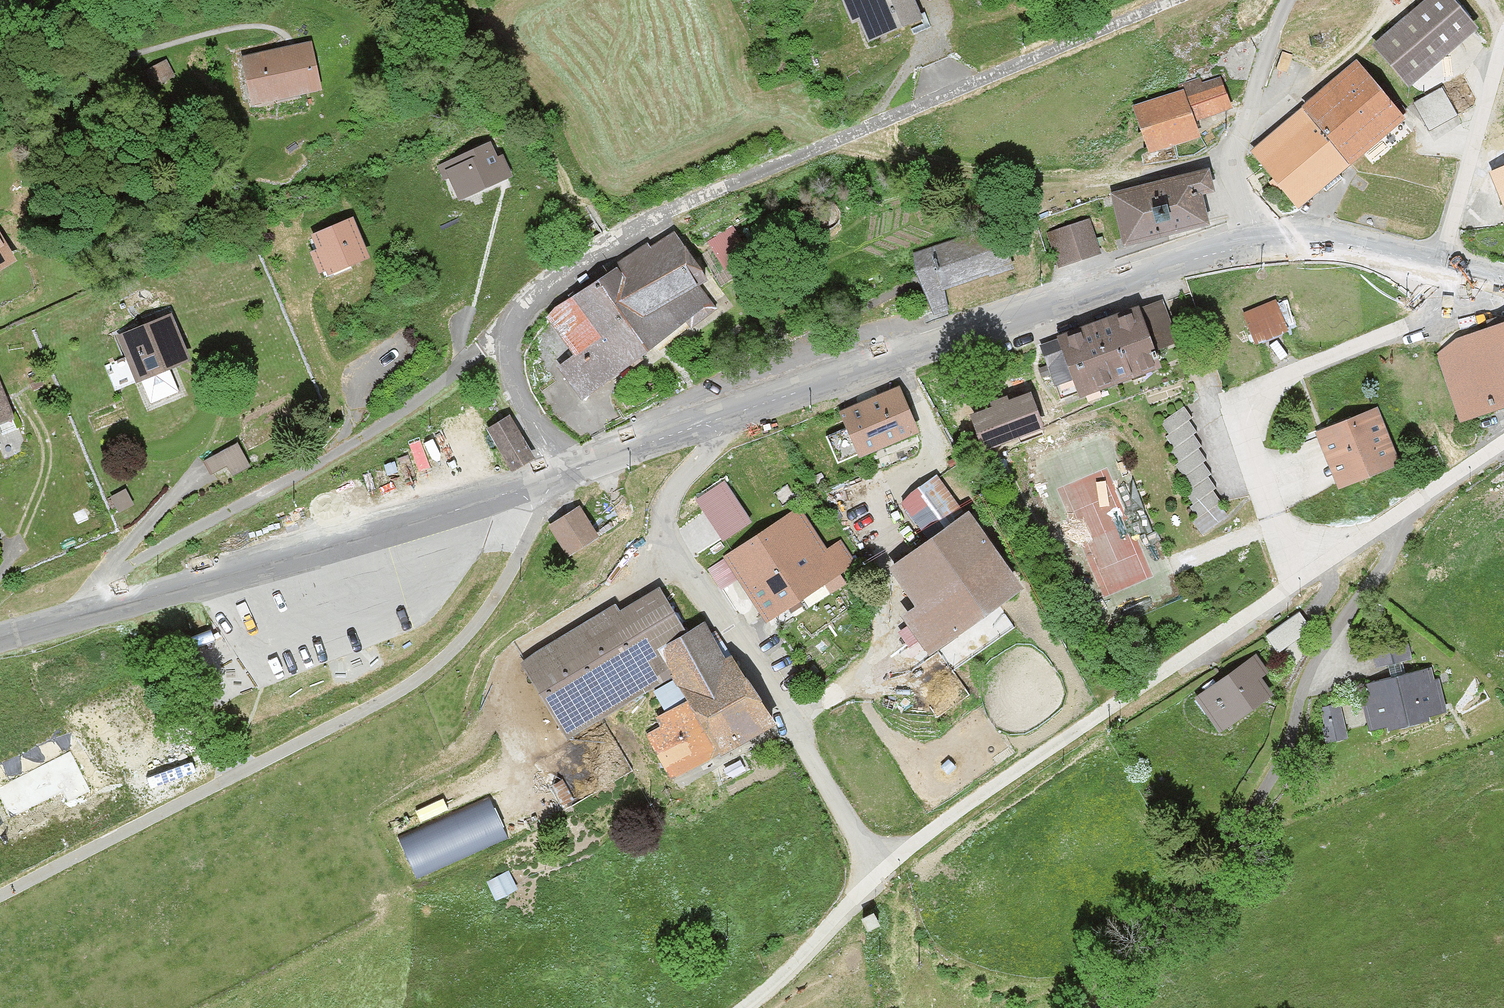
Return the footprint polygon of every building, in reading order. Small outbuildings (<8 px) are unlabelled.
[(851,17),(858,15),(868,42),(925,20),(917,0),(844,0),(851,17)] [(1454,0),(1431,0),(1374,47),(1409,90),(1480,31),(1454,0)] [(245,106),(316,89),(308,57),(294,60),(290,47),(234,61),(245,106)] [(1407,120),(1359,63),(1304,110),(1351,166),(1407,120)] [(1203,139),(1197,120),(1231,109),(1222,80),(1185,92),(1187,98),(1139,113),(1152,155),(1203,139)] [(1443,90),(1427,99),(1441,126),(1458,117),(1443,90)] [(1298,211),(1351,166),(1304,110),(1251,154),(1273,181),(1269,185),(1278,196),(1282,192),(1298,211)] [(486,191),(514,178),(504,155),(502,156),(496,142),(472,152),(474,158),(446,170),(458,197),(484,186),(486,191)] [(1163,180),(1177,234),(1207,226),(1200,196),(1216,193),(1210,169),(1163,180)] [(1490,176),(1503,212),(1503,171),(1490,176)] [(1163,180),(1111,193),(1124,248),(1177,234),(1163,180)] [(1102,254),(1090,218),(1047,233),(1058,269),(1102,254)] [(367,260),(352,223),(315,238),(320,251),(313,253),(323,278),(367,260)] [(914,253),(915,273),(920,284),(935,315),(949,309),(946,291),(1017,266),(1002,223),(914,253)] [(582,400),(709,301),(700,286),(704,281),(676,231),(547,318),(574,355),(558,367),(582,400)] [(16,263),(0,235),(0,272),(16,263)] [(1289,333),(1277,302),(1243,316),(1255,347),(1289,333)] [(1178,344),(1164,304),(1040,346),(1060,402),(1161,368),(1155,352),(1178,344)] [(193,364),(173,313),(122,333),(151,407),(182,395),(173,372),(193,364)] [(1503,405),(1503,329),(1468,341),(1441,364),(1460,420),(1503,405)] [(0,384),(0,423),(13,417),(0,384)] [(859,459),(918,434),(899,390),(840,415),(859,459)] [(1033,398),(979,415),(989,447),(1043,430),(1033,398)] [(1194,420),(1185,408),(1162,426),(1170,437),(1167,439),(1176,451),(1171,454),(1179,465),(1176,467),(1185,479),(1181,481),(1191,494),(1187,497),(1194,507),(1191,510),(1199,520),(1195,524),(1205,536),(1228,518),(1219,506),(1223,504),(1214,492),(1218,489),(1210,479),(1213,476),(1204,464),(1208,461),(1200,451),(1204,448),(1195,436),(1198,433),(1190,423),(1194,420)] [(1400,464),(1378,410),(1318,434),(1340,488),(1400,464)] [(506,419),(487,432),(512,471),(531,459),(506,419)] [(246,457),(239,444),(206,462),(213,475),(246,457)] [(696,495),(722,537),(753,517),(727,475),(696,495)] [(945,526),(964,513),(938,477),(919,490),(945,526)] [(127,491),(111,498),(119,517),(136,509),(127,491)] [(567,557),(599,538),(582,509),(550,527),(567,557)] [(770,623),(840,573),(796,510),(725,560),(770,623)] [(1024,589),(969,515),(891,573),(917,608),(904,618),(932,657),(1024,589)] [(738,661),(729,667),(703,623),(688,631),(664,591),(622,616),(618,608),(523,663),(568,741),(674,679),(688,703),(719,755),(775,723),(738,661)] [(1279,647),(1310,624),(1299,610),(1268,633),(1279,647)] [(221,699),(251,685),(232,646),(202,660),(221,699)] [(1410,647),(1373,654),(1376,669),(1412,662),(1410,647)] [(1270,675),(1257,656),(1196,699),(1220,733),(1274,696),(1263,680),(1270,675)] [(1372,732),(1445,715),(1435,671),(1362,688),(1372,732)] [(719,755),(688,703),(658,721),(663,728),(647,737),(674,782),(719,755)] [(1326,729),(1346,725),(1343,713),(1324,717),(1326,729)] [(76,748),(62,753),(73,784),(88,778),(76,748)] [(398,834),(417,875),(509,834),(491,793),(398,834)] [(488,903),(511,891),(502,873),(479,885),(488,903)]
